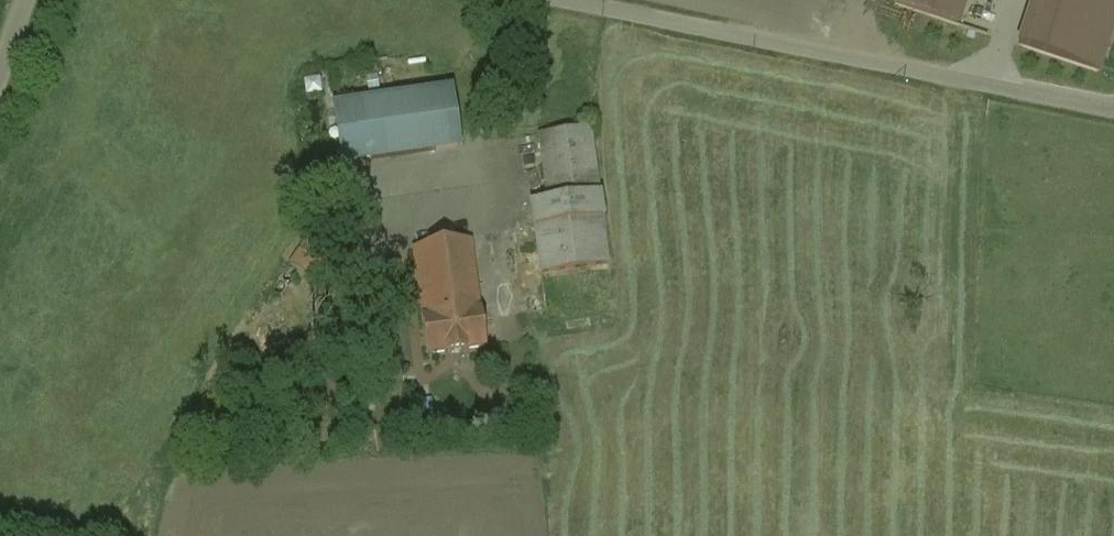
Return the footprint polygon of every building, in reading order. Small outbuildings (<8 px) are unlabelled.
[(893,7),(961,28),(970,0),(895,0),(893,7)] [(1017,47),(1101,74),(1113,35),(1113,0),(1032,0),(1017,47)] [(460,148),(453,92),(337,106),(344,162),(460,148)] [(609,263),(590,129),(540,136),(549,201),(532,203),(542,272),(609,263)] [(486,347),(471,241),(415,249),(429,355),(486,347)]
